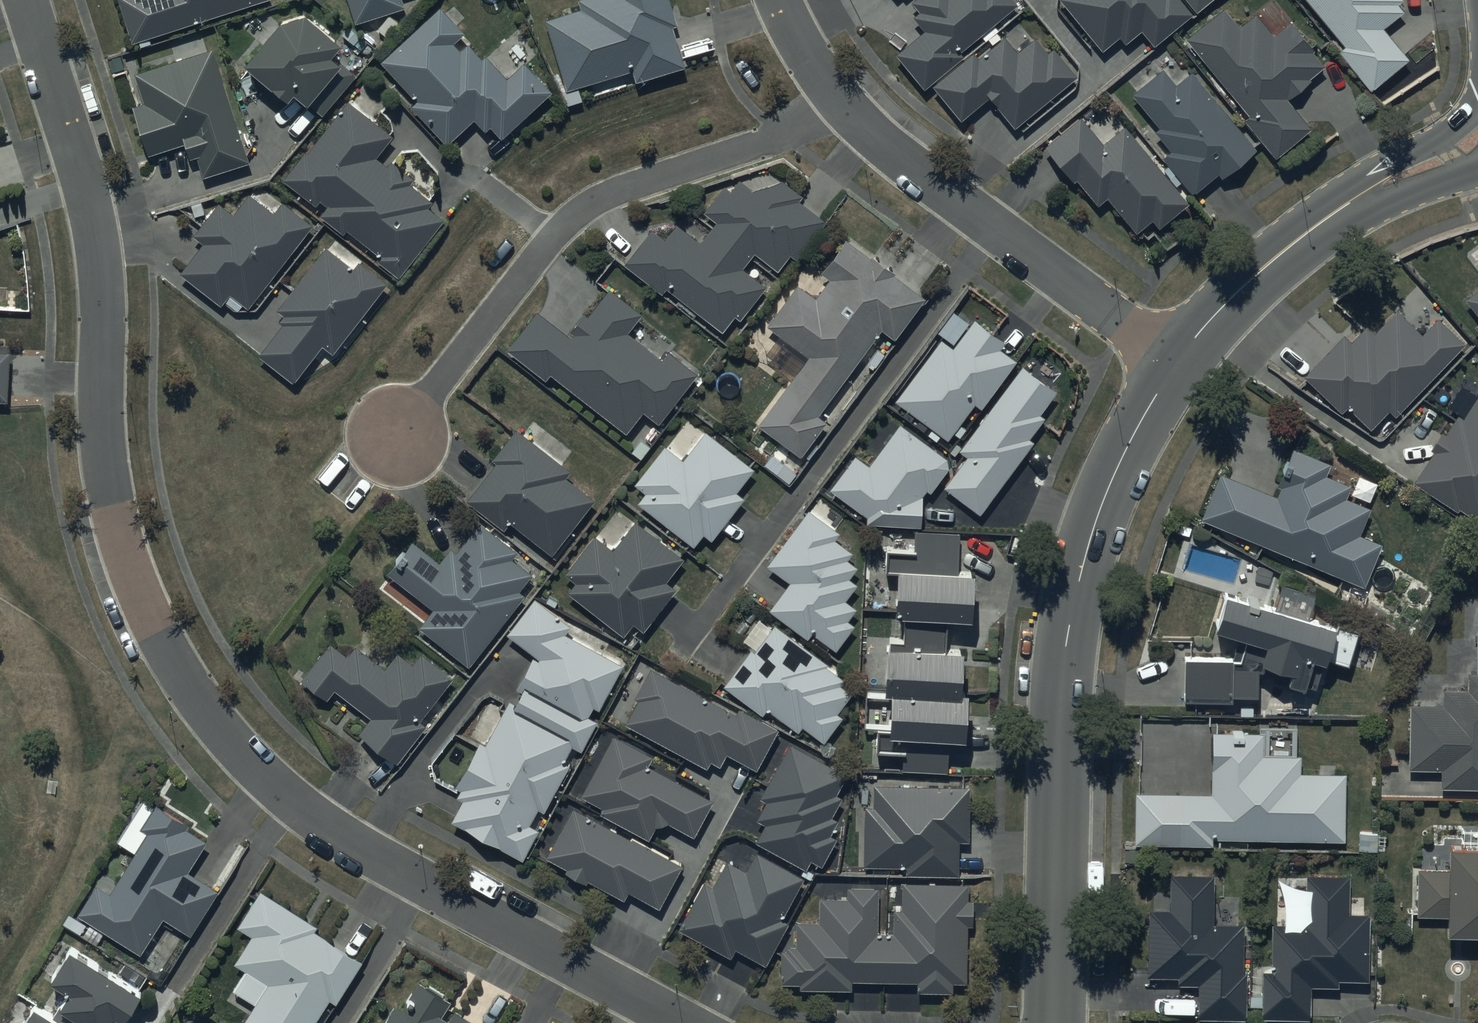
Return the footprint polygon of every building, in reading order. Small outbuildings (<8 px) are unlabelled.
[(131,42),(139,40),(140,45),(150,42),(149,37),(261,0),(118,0),(131,42)] [(354,22),(404,7),(402,0),(347,0),(354,22)] [(544,19),(567,88),(632,71),(635,80),(684,67),(672,25),(676,24),(669,0),(578,0),(581,9),(544,19)] [(1014,4),(1010,0),(914,0),(910,3),(917,11),(911,17),(923,31),(895,55),(924,88),(962,55),(959,51),(1014,4)] [(1101,49),(1117,35),(1123,43),(1138,30),(1152,46),(1190,13),(1179,0),(1060,0),(1101,49)] [(1194,11),(1208,0),(1185,0),(1194,11)] [(1343,45),(1337,50),(1370,90),(1407,60),(1380,28),(1401,11),(1396,5),(1402,0),(1306,0),(1343,45)] [(442,6),(381,61),(415,100),(411,104),(447,144),(476,118),(486,130),(491,125),(501,137),(551,92),(523,62),(506,77),(487,56),(484,58),(469,42),(460,49),(453,42),(465,31),(442,6)] [(1222,6),(1185,37),(1247,114),(1241,119),(1272,158),(1308,129),(1285,99),(1309,80),(1306,77),(1321,65),(1288,23),(1272,36),(1253,13),(1237,25),(1222,6)] [(281,18),(244,62),(288,99),(293,92),(307,104),(309,102),(323,114),(356,75),(330,54),(341,41),(306,12),(281,18)] [(976,57),(972,52),(930,86),(958,120),(988,96),(1012,126),(1074,75),(1053,49),(1048,53),(1035,37),(1016,52),(1003,35),(976,57)] [(213,48),(135,73),(145,102),(133,106),(149,154),(185,143),(189,157),(197,155),(204,177),(249,162),(213,48)] [(1161,67),(1130,93),(1158,127),(1153,131),(1168,150),(1161,156),(1192,193),(1216,174),(1220,178),(1254,150),(1190,72),(1175,84),(1161,67)] [(348,100),(283,180),(316,205),(321,199),(327,204),(319,214),(343,233),(346,229),(378,254),(375,257),(399,276),(443,221),(427,208),(432,202),(410,184),(414,180),(391,162),(388,166),(375,157),(392,136),(348,100)] [(1079,117),(1044,146),(1071,183),(1075,180),(1095,205),(1105,197),(1134,232),(1150,219),(1156,226),(1185,202),(1123,126),(1100,144),(1079,117)] [(651,229),(625,263),(661,293),(666,287),(721,332),(735,315),(740,318),(766,286),(757,280),(761,276),(746,264),(755,253),(776,270),(790,254),(797,259),(826,222),(798,200),(801,196),(782,180),(752,189),(741,179),(731,190),(726,185),(703,211),(716,222),(700,241),(677,223),(665,239),(651,229)] [(203,243),(178,272),(220,305),(223,301),(234,309),(255,310),(276,284),(269,278),(313,223),(283,200),(281,203),(259,186),(252,196),(249,194),(234,213),(220,202),(193,235),(203,243)] [(924,297),(846,239),(821,272),(829,278),(815,297),(797,284),(766,326),(809,357),(759,425),(800,455),(826,420),(818,415),(881,329),(894,339),(924,297)] [(281,324),(258,354),(293,381),(321,344),(334,353),(387,284),(357,261),(353,266),(326,245),(276,310),(282,315),(277,321),(281,324)] [(1464,299),(1477,317),(1477,288),(1464,299)] [(537,311),(506,349),(545,380),(551,373),(624,433),(642,412),(657,424),(698,374),(669,350),(661,360),(627,332),(641,314),(610,289),(587,317),(583,313),(569,330),(572,333),(569,337),(537,311)] [(1344,335),(1303,375),(1339,411),(1346,405),(1370,428),(1388,410),(1393,415),(1463,344),(1437,317),(1421,333),(1397,308),(1375,331),(1368,324),(1351,341),(1344,335)] [(940,338),(894,400),(948,440),(975,403),(981,407),(1016,361),(1000,349),(1006,342),(974,318),(952,347),(940,338)] [(8,402),(9,351),(0,351),(0,401),(8,402)] [(967,455),(943,485),(980,513),(1035,442),(1029,438),(1044,419),(1039,415),(1057,392),(1023,365),(958,449),(967,455)] [(1411,480),(1455,509),(1457,507),(1477,521),(1477,394),(1462,418),(1456,414),(1444,433),(1440,430),(1429,447),(1432,450),(1411,480)] [(496,462),(466,500),(503,529),(510,521),(550,553),(593,499),(566,478),(570,472),(562,466),(574,451),(534,419),(523,433),(517,429),(493,459),(496,462)] [(645,492),(637,502),(693,546),(702,534),(711,541),(745,498),(737,492),(754,469),(706,431),(704,433),(688,421),(668,447),(665,445),(634,484),(645,492)] [(855,454),(829,489),(866,517),(866,524),(921,526),(922,496),(926,490),(930,493),(948,467),(946,458),(900,423),(869,465),(855,454)] [(1220,472),(1199,518),(1362,587),(1380,544),(1357,534),(1368,507),(1344,496),(1348,485),(1325,475),(1330,463),(1292,447),(1277,485),(1278,485),(1274,495),(1220,472)] [(808,509),(766,566),(789,582),(770,608),(808,637),(812,632),(836,651),(855,625),(847,619),(856,607),(845,600),(857,584),(849,577),(856,567),(847,559),(852,552),(835,539),(840,532),(808,509)] [(575,581),(567,591),(623,635),(633,622),(643,630),(676,588),(667,580),(683,559),(635,521),(613,548),(595,534),(564,573),(575,581)] [(412,542),(388,574),(433,609),(419,627),(468,665),(523,595),(518,591),(530,574),(511,559),(516,553),(479,524),(457,552),(451,548),(439,562),(412,542)] [(903,752),(903,770),(947,772),(948,737),(965,738),(967,692),(961,692),(963,651),(947,649),(947,619),(972,620),(974,572),(958,571),(959,532),(914,531),(915,550),(886,549),(886,571),(898,572),(896,617),(904,618),(902,640),(890,639),(890,646),(887,646),(885,694),(891,694),(890,728),(877,728),(877,751),(903,752)] [(1183,659),(1183,700),(1230,700),(1230,696),(1256,696),(1256,662),(1288,672),(1285,682),(1300,686),(1301,684),(1313,687),(1332,627),(1306,619),(1313,596),(1281,586),(1274,609),(1223,593),(1212,628),(1237,636),(1230,660),(1183,659)] [(461,800),(451,821),(521,860),(538,830),(528,824),(538,808),(543,810),(569,764),(564,761),(572,747),(579,752),(597,722),(588,717),(594,707),(599,709),(624,666),(566,633),(570,627),(534,597),(505,632),(533,655),(516,689),(521,692),(516,703),(508,699),(485,745),(481,743),(455,786),(460,789),(455,796),(461,800)] [(1439,787),(1477,788),(1477,607),(1476,607),(1475,672),(1467,672),(1467,688),(1442,688),(1441,704),(1409,704),(1407,769),(1439,769),(1439,787)] [(749,650),(723,686),(762,715),(766,709),(798,733),(802,726),(824,742),(843,716),(838,713),(853,693),(841,684),(844,679),(839,675),(841,672),(775,624),(774,625),(760,614),(741,640),(746,644),(744,647),(749,650)] [(370,718),(359,732),(396,762),(426,725),(420,720),(454,679),(422,653),(413,664),(398,651),(384,668),(356,645),(346,656),(330,642),(301,678),(327,699),(335,689),(370,718)] [(637,700),(624,723),(707,767),(711,761),(718,765),(725,753),(756,769),(777,730),(738,709),(736,713),(651,667),(634,699),(637,700)] [(1149,793),(1148,843),(1211,845),(1211,838),(1342,840),(1342,773),(1299,773),(1299,755),(1262,754),(1263,733),(1211,733),(1210,794),(1149,793)] [(613,735),(580,795),(603,808),(600,814),(649,839),(655,826),(670,823),(693,836),(712,800),(647,765),(652,756),(613,735)] [(765,824),(755,840),(806,868),(811,859),(822,864),(836,838),(830,834),(838,819),(831,816),(842,796),(837,793),(848,774),(789,742),(759,798),(766,801),(756,819),(765,824)] [(905,866),(905,874),(959,874),(959,839),(969,839),(970,785),(874,784),(874,806),(864,806),(864,866),(905,866)] [(69,913),(63,923),(99,945),(106,934),(140,954),(137,959),(158,972),(179,938),(158,925),(163,917),(192,935),(219,891),(189,872),(207,842),(186,829),(189,825),(156,805),(155,807),(143,800),(118,841),(134,851),(109,892),(97,885),(77,918),(69,913)] [(572,807),(545,857),(567,868),(565,872),(586,883),(587,881),(624,900),(629,892),(658,908),(681,865),(572,807)] [(1445,848),(1445,869),(1417,869),(1417,916),(1444,916),(1444,934),(1477,933),(1477,848),(1445,848)] [(704,881),(677,928),(730,957),(735,948),(764,964),(788,922),(781,918),(804,877),(757,850),(745,871),(727,861),(713,886),(704,881)] [(1196,983),(1196,1017),(1243,1018),(1244,972),(1241,972),(1242,923),(1212,923),(1213,873),(1169,873),(1169,909),(1148,909),(1146,977),(1176,977),(1176,983),(1196,983)] [(1262,970),(1261,1017),(1309,1018),(1309,986),(1337,987),(1337,979),(1367,980),(1367,973),(1371,973),(1372,916),(1368,916),(1368,912),(1365,912),(1366,897),(1349,897),(1349,876),(1304,875),(1304,925),(1271,925),(1270,970),(1262,970)] [(851,989),(851,980),(917,981),(917,991),(953,991),(953,982),(966,982),(967,924),(973,924),(974,901),(968,901),(968,883),(902,882),(901,909),(894,909),(893,932),(878,932),(879,887),(848,886),(847,898),(820,898),(820,922),(797,922),(796,946),(788,946),(788,950),(781,949),(780,982),(800,983),(800,988),(851,989)] [(243,1022),(315,1022),(329,1000),(335,1004),(362,960),(315,931),(318,926),(260,890),(237,927),(251,936),(234,962),(245,969),(232,990),(255,1004),(243,1022)] [(58,1006),(84,1022),(110,1022),(115,1015),(124,1021),(143,992),(73,946),(51,981),(68,992),(58,1006)] [(455,1009),(447,1021),(439,1016),(450,999),(419,980),(409,997),(413,1000),(405,1013),(393,1005),(382,1022),(477,1022),(455,1009)] [(34,1006),(23,1022),(61,1022),(34,1006)]
